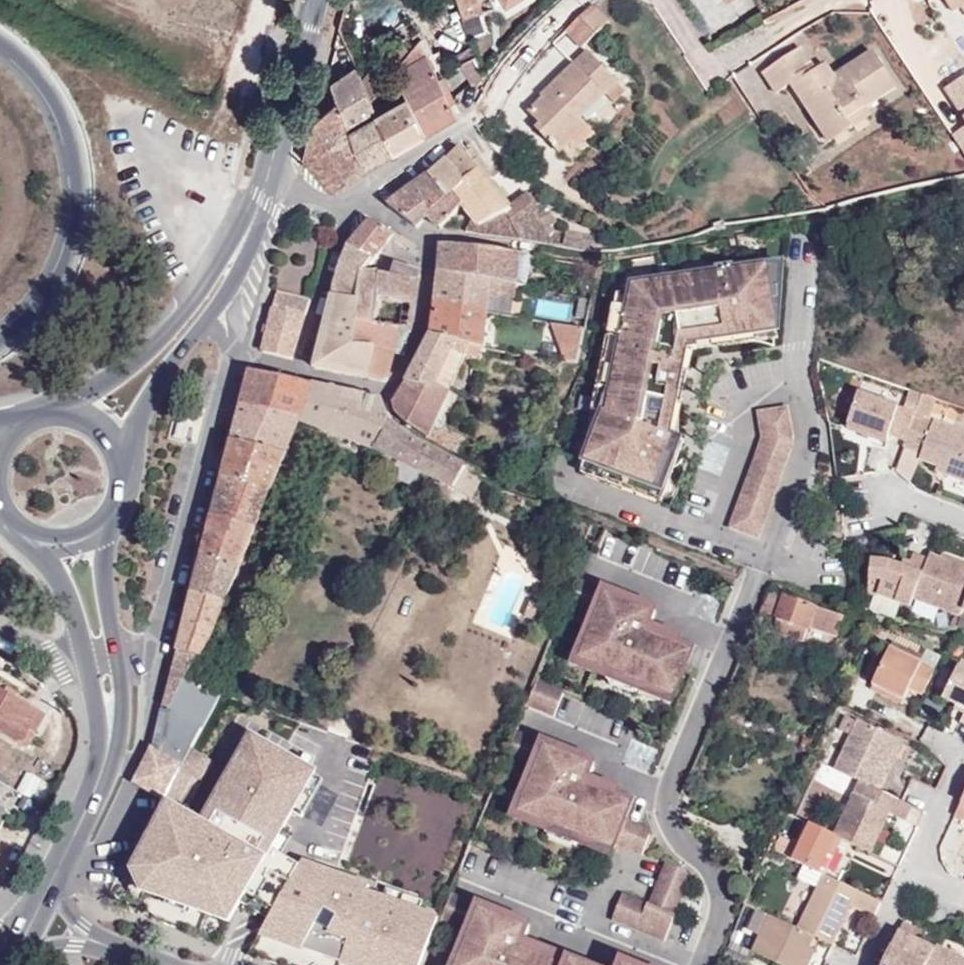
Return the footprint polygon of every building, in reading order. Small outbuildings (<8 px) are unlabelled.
[(463,17),(482,10),(478,0),(457,0),(463,17)] [(963,5),(963,0),(945,0),(953,12),(961,7),(963,5)] [(594,4),(566,29),(582,46),(609,21),(594,4)] [(463,17),(470,38),(489,32),(482,10),(463,17)] [(408,95),(425,132),(457,112),(450,99),(421,37),(394,68),(408,96),(408,95)] [(455,53),(470,79),(473,83),(483,73),(472,44),(455,53)] [(824,84),(815,71),(800,48),(763,73),(776,93),(790,83),(794,88),(797,85),(809,105),(806,108),(820,128),(841,114),(846,121),(865,107),(896,87),(872,51),(834,77),(824,84)] [(565,131),(579,118),(605,93),(613,101),(624,91),(587,51),(549,88),(553,92),(545,99),(543,97),(529,111),(540,124),(536,128),(559,151),(572,139),(565,131)] [(374,92),(394,68),(385,60),(365,82),(372,95),(374,92)] [(826,64),(815,71),(824,84),(834,77),(826,64)] [(331,83),(338,98),(348,122),(378,106),(372,95),(365,82),(358,67),(331,83)] [(940,87),(963,123),(963,72),(940,87)] [(797,85),(794,88),(806,108),(809,105),(797,85)] [(553,92),(549,88),(541,95),(543,97),(545,99),(553,92)] [(380,111),(384,108),(374,92),(372,95),(378,106),(380,111)] [(378,112),(395,150),(425,132),(408,95),(408,96),(384,108),(380,111),(378,112)] [(314,121),(307,155),(334,193),(366,167),(349,127),(348,122),(338,98),(314,121)] [(871,115),(865,107),(846,121),(841,114),(820,128),(829,141),(871,115)] [(349,127),(366,167),(367,167),(395,150),(378,112),(349,127)] [(586,126),(579,118),(565,131),(572,139),(586,126)] [(948,134),(963,158),(963,124),(948,134)] [(474,162),(461,147),(448,158),(466,179),(452,191),(462,205),(473,217),(464,231),(554,244),(549,234),(540,218),(534,206),(544,200),(539,188),(527,193),(510,207),(482,173),(486,168),(479,159),(474,162)] [(466,179),(448,158),(429,174),(447,196),(452,191),(466,179)] [(447,196),(429,174),(427,176),(416,184),(410,176),(394,188),(400,195),(389,203),(415,226),(427,215),(440,227),(462,205),(452,191),(447,196)] [(545,200),(544,200),(534,206),(540,218),(551,212),(545,200)] [(540,218),(549,234),(553,232),(550,223),(555,220),(551,212),(540,218)] [(372,221),(349,246),(378,255),(393,235),(372,221)] [(565,229),(563,246),(571,247),(581,249),(584,233),(565,229)] [(442,244),(438,273),(516,286),(521,253),(442,244)] [(340,274),(334,297),(359,301),(363,273),(378,255),(349,246),(340,274)] [(521,253),(516,286),(526,287),(530,257),(530,255),(521,253)] [(787,265),(637,286),(614,396),(584,473),(660,503),(683,443),(676,440),(695,351),(783,338),(787,265)] [(379,299),(415,305),(420,274),(393,268),(391,277),(380,275),(379,299)] [(316,369),(369,380),(375,350),(372,350),(379,299),(380,275),(363,273),(359,301),(334,297),(316,369)] [(438,273),(433,303),(487,314),(489,297),(514,300),(516,286),(438,273)] [(278,292),(263,352),(292,360),(311,301),(278,292)] [(375,350),(369,380),(388,383),(396,354),(406,355),(409,333),(412,333),(415,305),(379,299),(372,350),(375,350)] [(433,303),(429,335),(455,342),(482,348),(484,348),(487,314),(433,303)] [(585,359),(584,323),(560,323),(561,359),(585,359)] [(455,342),(429,335),(408,385),(393,405),(396,414),(404,424),(427,439),(451,451),(457,439),(434,426),(449,391),(435,387),(455,342)] [(482,348),(455,342),(435,387),(449,391),(450,390),(466,355),(471,357),(478,360),(482,348)] [(252,372),(242,405),(300,422),(313,385),(252,372)] [(313,385),(300,422),(356,443),(376,450),(390,425),(381,399),(313,385)] [(905,440),(915,414),(904,409),(861,393),(847,427),(887,442),(890,434),(905,440)] [(921,397),(910,394),(904,409),(915,414),(921,397)] [(933,400),(921,397),(915,414),(926,418),(933,400)] [(242,405),(239,417),(295,433),(300,422),(242,405)] [(790,408),(762,411),(766,439),(762,452),(760,450),(732,528),(761,538),(793,448),(794,446),(794,444),(795,441),(794,438),(794,436),(794,435),(790,408)] [(926,418),(915,414),(905,440),(903,447),(922,453),(920,460),(937,466),(946,469),(944,475),(963,482),(963,433),(926,418)] [(239,417),(233,442),(286,456),(295,433),(239,417)] [(390,425),(376,450),(454,488),(465,468),(444,457),(413,442),(390,425)] [(457,439),(451,451),(457,454),(463,442),(457,439)] [(233,442),(224,478),(271,490),(286,456),(233,442)] [(936,472),(944,475),(946,469),(937,466),(936,472)] [(224,478),(213,517),(256,528),(271,490),(224,478)] [(213,517),(202,559),(238,570),(256,528),(213,517)] [(580,553),(583,547),(571,542),(569,548),(580,553)] [(903,605),(910,608),(914,599),(929,560),(913,554),(910,565),(909,569),(901,566),(890,562),(872,560),(869,594),(876,595),(883,596),(903,605)] [(930,555),(929,560),(914,599),(960,616),(963,610),(963,606),(963,565),(942,556),(941,559),(930,555)] [(202,559),(193,594),(225,602),(238,570),(202,559)] [(656,609),(578,579),(568,604),(595,614),(580,653),(598,660),(594,671),(610,677),(612,670),(642,682),(645,675),(662,682),(659,689),(675,695),(695,644),(652,627),(656,609)] [(784,598),(771,592),(763,612),(777,618),(784,598)] [(193,594),(179,650),(200,657),(210,637),(225,602),(193,594)] [(898,620),(903,605),(883,596),(876,595),(871,611),(898,620)] [(784,598),(777,618),(772,632),(805,643),(809,629),(816,608),(784,598)] [(816,608),(809,629),(837,638),(841,624),(863,632),(865,624),(816,608)] [(923,696),(935,671),(890,649),(873,685),(903,700),(909,688),(923,696)] [(164,712),(169,714),(189,676),(200,657),(179,650),(164,712)] [(962,661),(943,699),(963,709),(963,662),(962,661)] [(642,682),(612,670),(610,677),(609,680),(639,692),(639,690),(656,697),(659,689),(662,682),(645,675),(642,682)] [(189,676),(169,714),(160,754),(143,785),(165,800),(165,798),(181,771),(192,751),(222,695),(189,676)] [(566,691),(539,680),(528,706),(556,717),(566,691)] [(0,688),(0,734),(26,749),(45,714),(0,688)] [(857,720),(834,770),(859,781),(880,791),(887,777),(882,775),(899,740),(857,720)] [(595,764),(518,733),(508,758),(534,769),(519,807),(537,815),(533,825),(549,831),(552,825),(581,836),(584,829),(601,837),(598,843),(614,850),(616,845),(642,856),(650,837),(651,835),(651,834),(651,833),(650,831),(650,830),(649,830),(648,829),(626,820),(635,799),(591,781),(595,764)] [(904,742),(899,740),(882,775),(887,777),(904,742)] [(218,798),(282,834),(314,780),(250,743),(218,798)] [(192,751),(181,771),(195,778),(201,781),(212,762),(192,751)] [(195,778),(181,771),(165,798),(178,806),(195,778)] [(859,781),(835,835),(841,839),(871,853),(889,813),(905,821),(912,807),(903,802),(883,793),(880,791),(859,781)] [(153,922),(218,945),(241,905),(272,851),(282,834),(218,798),(203,825),(184,814),(179,821),(165,813),(127,884),(139,909),(153,922)] [(961,802),(954,816),(963,821),(963,803),(961,802)] [(8,816),(5,809),(0,806),(0,830),(8,816)] [(179,821),(184,814),(170,806),(165,813),(179,821)] [(552,825),(549,831),(548,835),(577,846),(578,845),(595,851),(598,843),(601,837),(584,829),(581,836),(552,825)] [(810,825),(792,860),(802,866),(825,876),(841,839),(835,835),(810,825)] [(269,920),(301,867),(272,851),(241,905),(269,920)] [(439,919),(368,894),(370,887),(303,863),(301,867),(269,920),(249,955),(276,964),(421,964),(439,919)] [(650,906),(624,895),(613,922),(666,943),(690,882),(690,880),(691,879),(690,878),(690,876),(689,875),(688,874),(688,873),(687,872),(675,868),(666,865),(650,906)] [(798,929),(814,937),(831,946),(852,906),(875,918),(882,902),(825,876),(802,866),(797,878),(817,888),(798,929)] [(452,895),(442,920),(469,931),(456,964),(582,964),(529,944),(530,926),(452,895)] [(752,952),(779,964),(809,964),(815,951),(810,948),(814,937),(798,929),(768,915),(752,952)] [(917,960),(924,946),(898,932),(883,964),(927,964),(917,960)] [(927,964),(928,964),(934,951),(924,946),(917,960),(927,964)] [(937,946),(934,951),(928,964),(963,964),(963,959),(937,946)]
